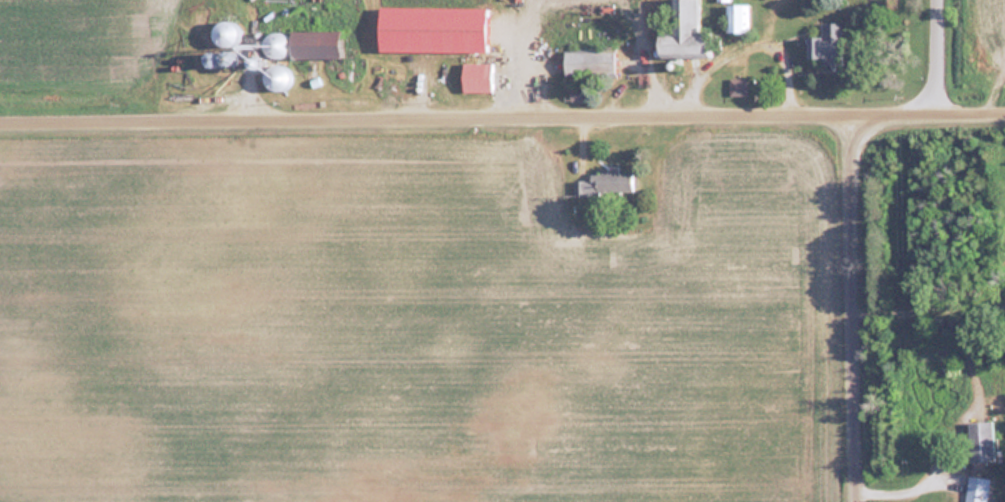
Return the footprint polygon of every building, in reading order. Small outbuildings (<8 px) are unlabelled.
[(657,34),(657,56),(711,57),(712,33),(698,33),(699,0),(674,0),(673,35),(657,34)] [(748,30),(748,4),(729,4),(729,30),(748,30)] [(228,42),(235,26),(221,19),(214,35),(228,42)] [(842,64),(842,22),(822,22),(822,35),(807,35),(807,56),(821,56),(821,64),(842,64)] [(342,57),(342,30),(289,30),(289,57),(342,57)] [(288,35),(268,31),(263,53),(284,57),(288,35)] [(237,63),(235,52),(215,56),(217,67),(237,63)] [(564,76),(614,76),(614,52),(564,52),(564,76)] [(491,91),(491,62),(461,62),(461,91),(491,91)] [(287,90),(287,65),(267,65),(267,90),(287,90)] [(729,94),(745,94),(745,78),(729,78),(729,94)] [(574,194),(633,194),(633,171),(583,172),(583,178),(573,178),(574,194)] [(969,462),(993,462),(993,422),(968,422),(969,462)] [(965,501),(987,501),(990,479),(968,476),(965,501)]
